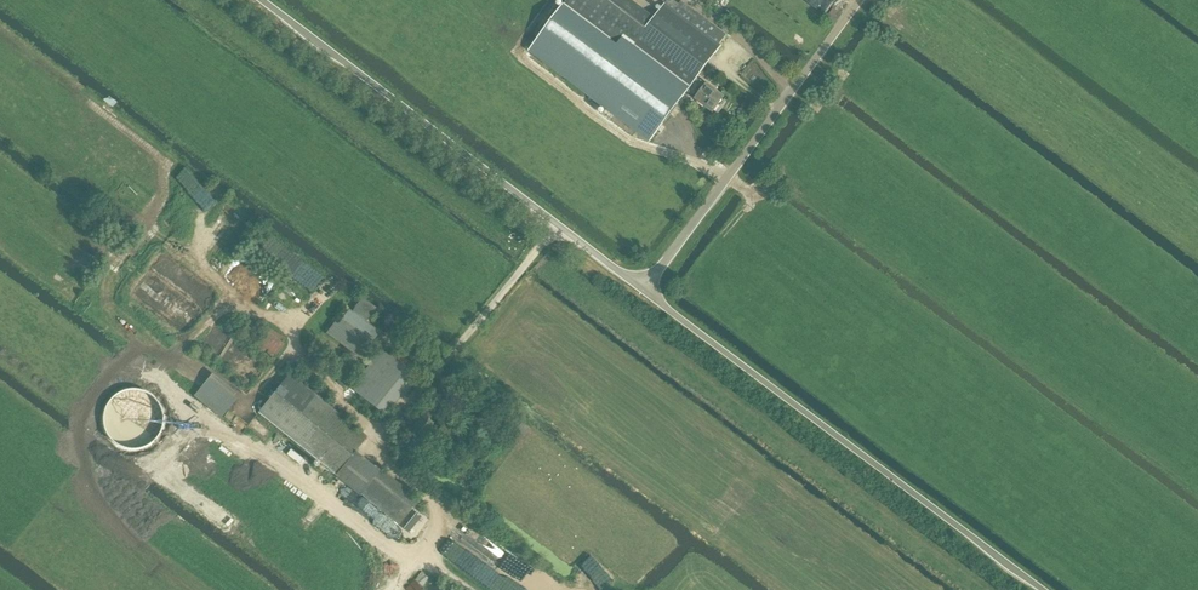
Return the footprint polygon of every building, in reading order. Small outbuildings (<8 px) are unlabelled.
[(563,5),(564,5),(601,33),(617,45),(622,38),(687,87),(690,88),(687,91),(696,98),(695,100),(712,113),(725,97),(707,84),(706,85),(697,79),(721,46),(664,4),(654,18),(630,0),(567,0),(563,4),(563,5)] [(543,32),(530,50),(647,138),(651,141),(687,91),(690,88),(687,87),(622,38),(617,45),(601,33),(564,5),(543,32)] [(336,323),(329,333),(362,357),(380,332),(366,322),(376,309),(363,298),(352,312),(349,310),(341,321),(338,325),(336,323)] [(272,362),(284,344),(281,342),(284,338),(269,328),(254,349),(272,362)] [(385,416),(405,391),(416,377),(382,350),(351,389),(385,416)] [(336,475),(367,436),(289,375),(259,413),(336,475)] [(195,395),(221,416),(235,397),(210,377),(195,395)] [(342,377),(337,383),(343,387),(347,381),(342,377)] [(524,438),(531,430),(523,423),(516,431),(524,438)] [(399,526),(419,501),(381,471),(361,496),(399,526)]
